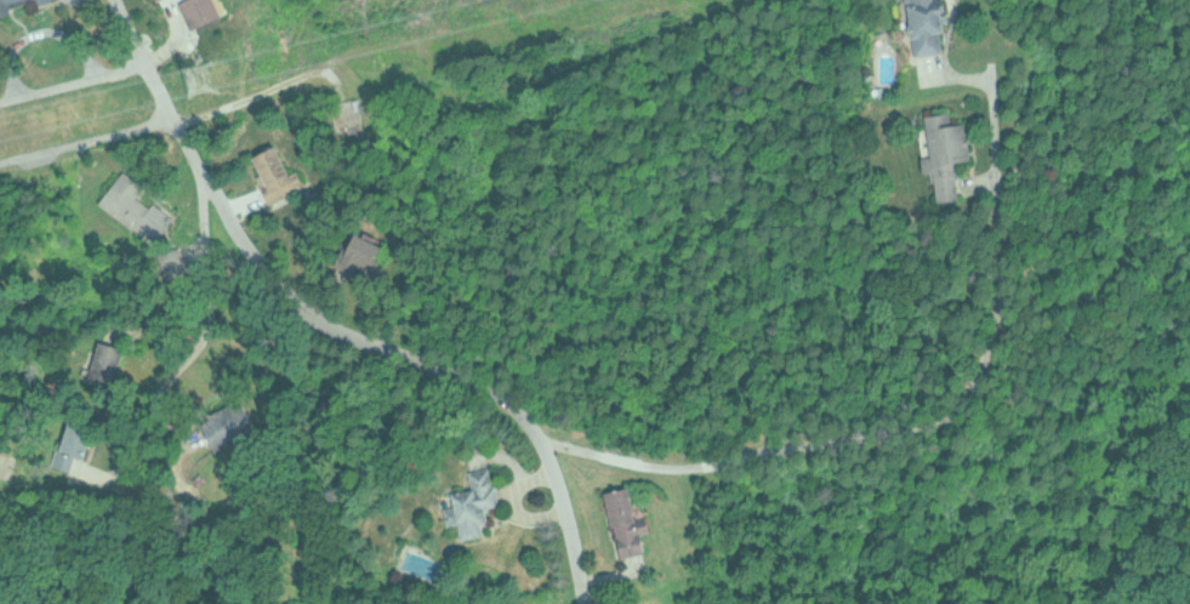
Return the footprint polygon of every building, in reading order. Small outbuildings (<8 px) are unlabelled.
[(36,0),(0,0),(0,10),(36,0)] [(196,29),(225,18),(219,0),(186,0),(196,29)] [(947,52),(945,5),(938,5),(938,0),(911,0),(914,54),(947,52)] [(959,161),(973,159),(968,120),(955,121),(954,110),(928,114),(933,156),(924,157),(926,171),(935,170),(939,200),(963,197),(959,161)] [(255,155),(263,173),(256,175),(267,201),(299,187),(282,144),(255,155)] [(144,183),(122,170),(100,206),(157,241),(172,216),(137,195),(144,183)] [(242,401),(199,420),(213,450),(256,430),(242,401)] [(469,468),(470,490),(454,490),(455,505),(444,505),(445,525),(459,525),(459,538),(488,536),(486,507),(496,506),(494,466),(469,468)] [(609,493),(623,557),(650,551),(646,533),(647,533),(637,487),(609,493)]
